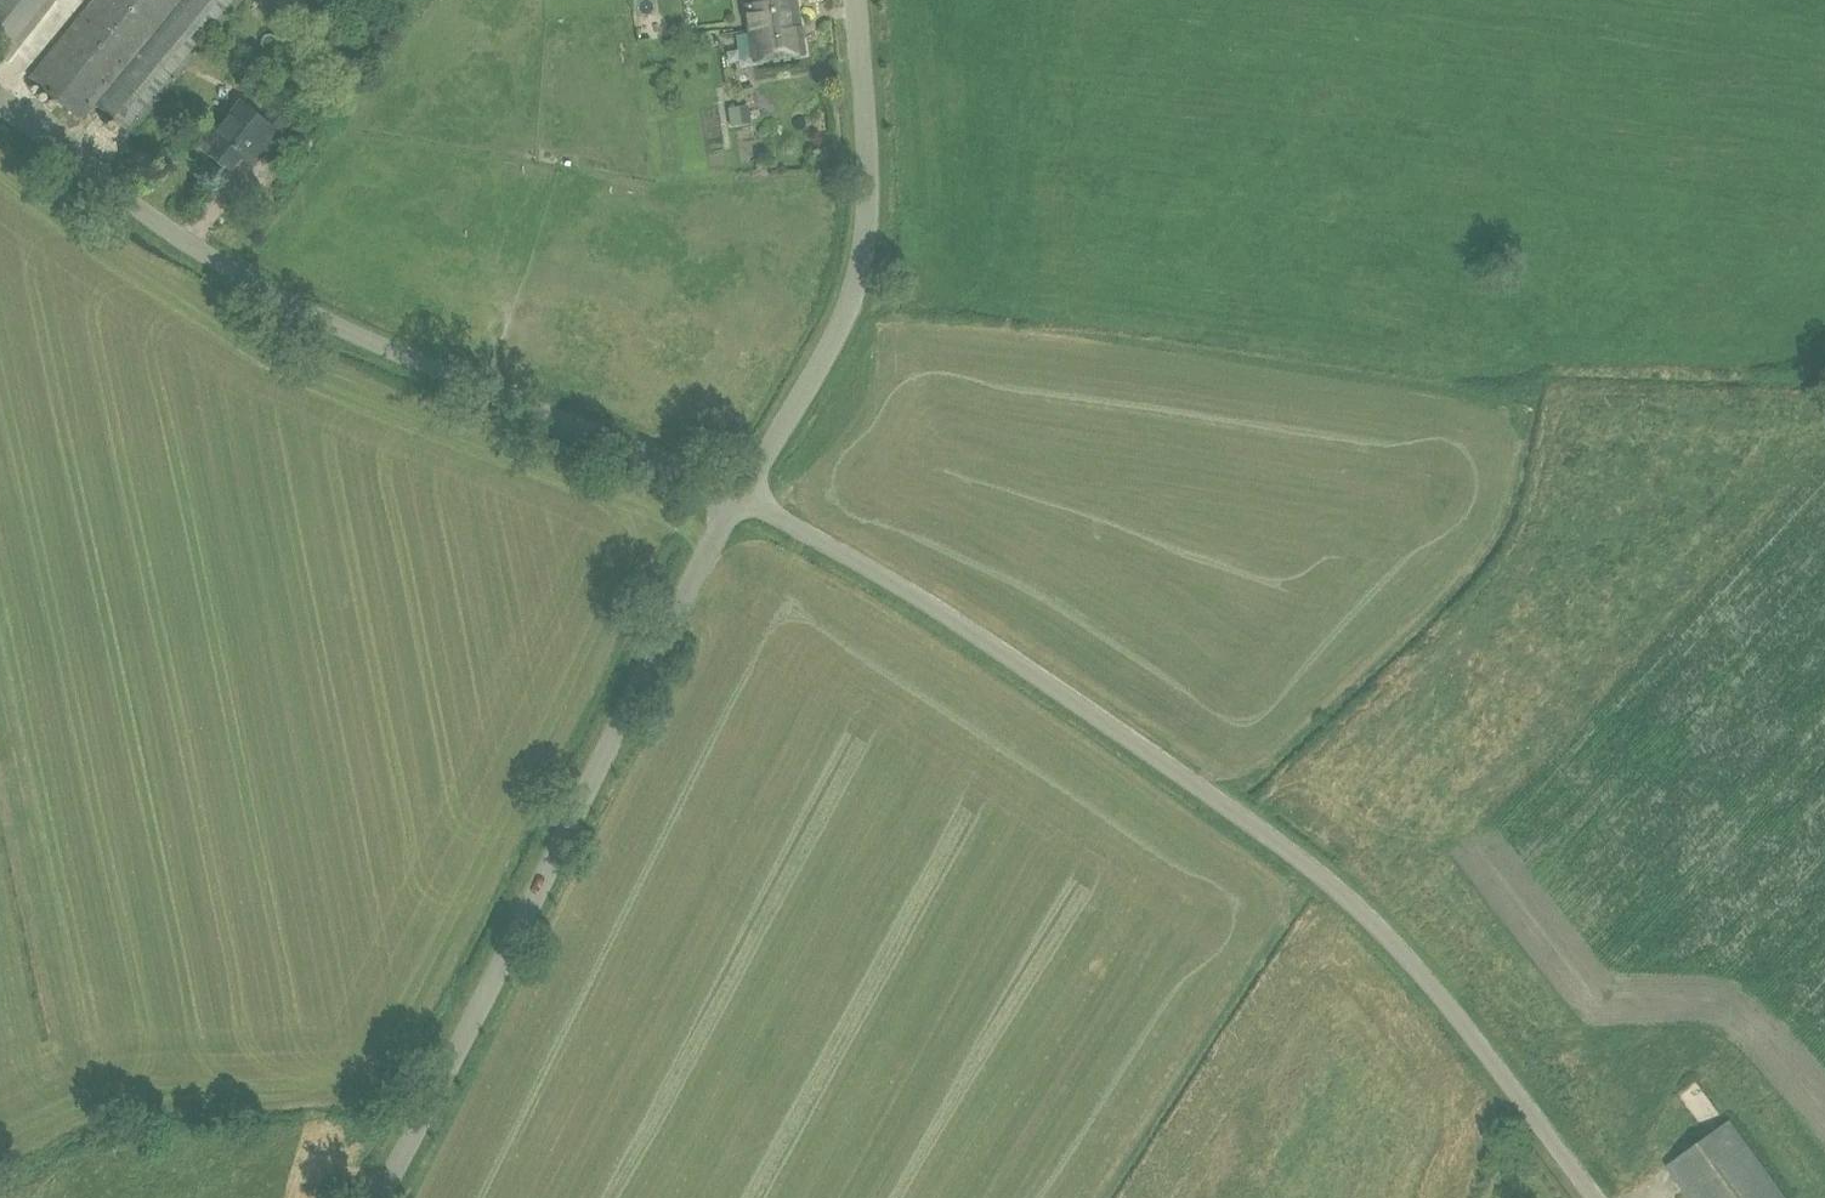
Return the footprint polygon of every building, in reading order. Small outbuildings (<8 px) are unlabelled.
[(40,0),(0,0),(0,50),(40,0)] [(30,77),(81,119),(95,103),(130,131),(238,0),(95,0),(30,77)] [(752,61),(804,53),(796,0),(743,0),(752,61)] [(733,104),(738,126),(755,122),(751,101),(733,104)] [(192,137),(230,168),(252,141),(264,151),(287,123),(271,110),(262,121),(240,102),(218,128),(207,119),(192,137)] [(1730,1122),(1667,1167),(1689,1197),(1785,1197),(1730,1122)]
